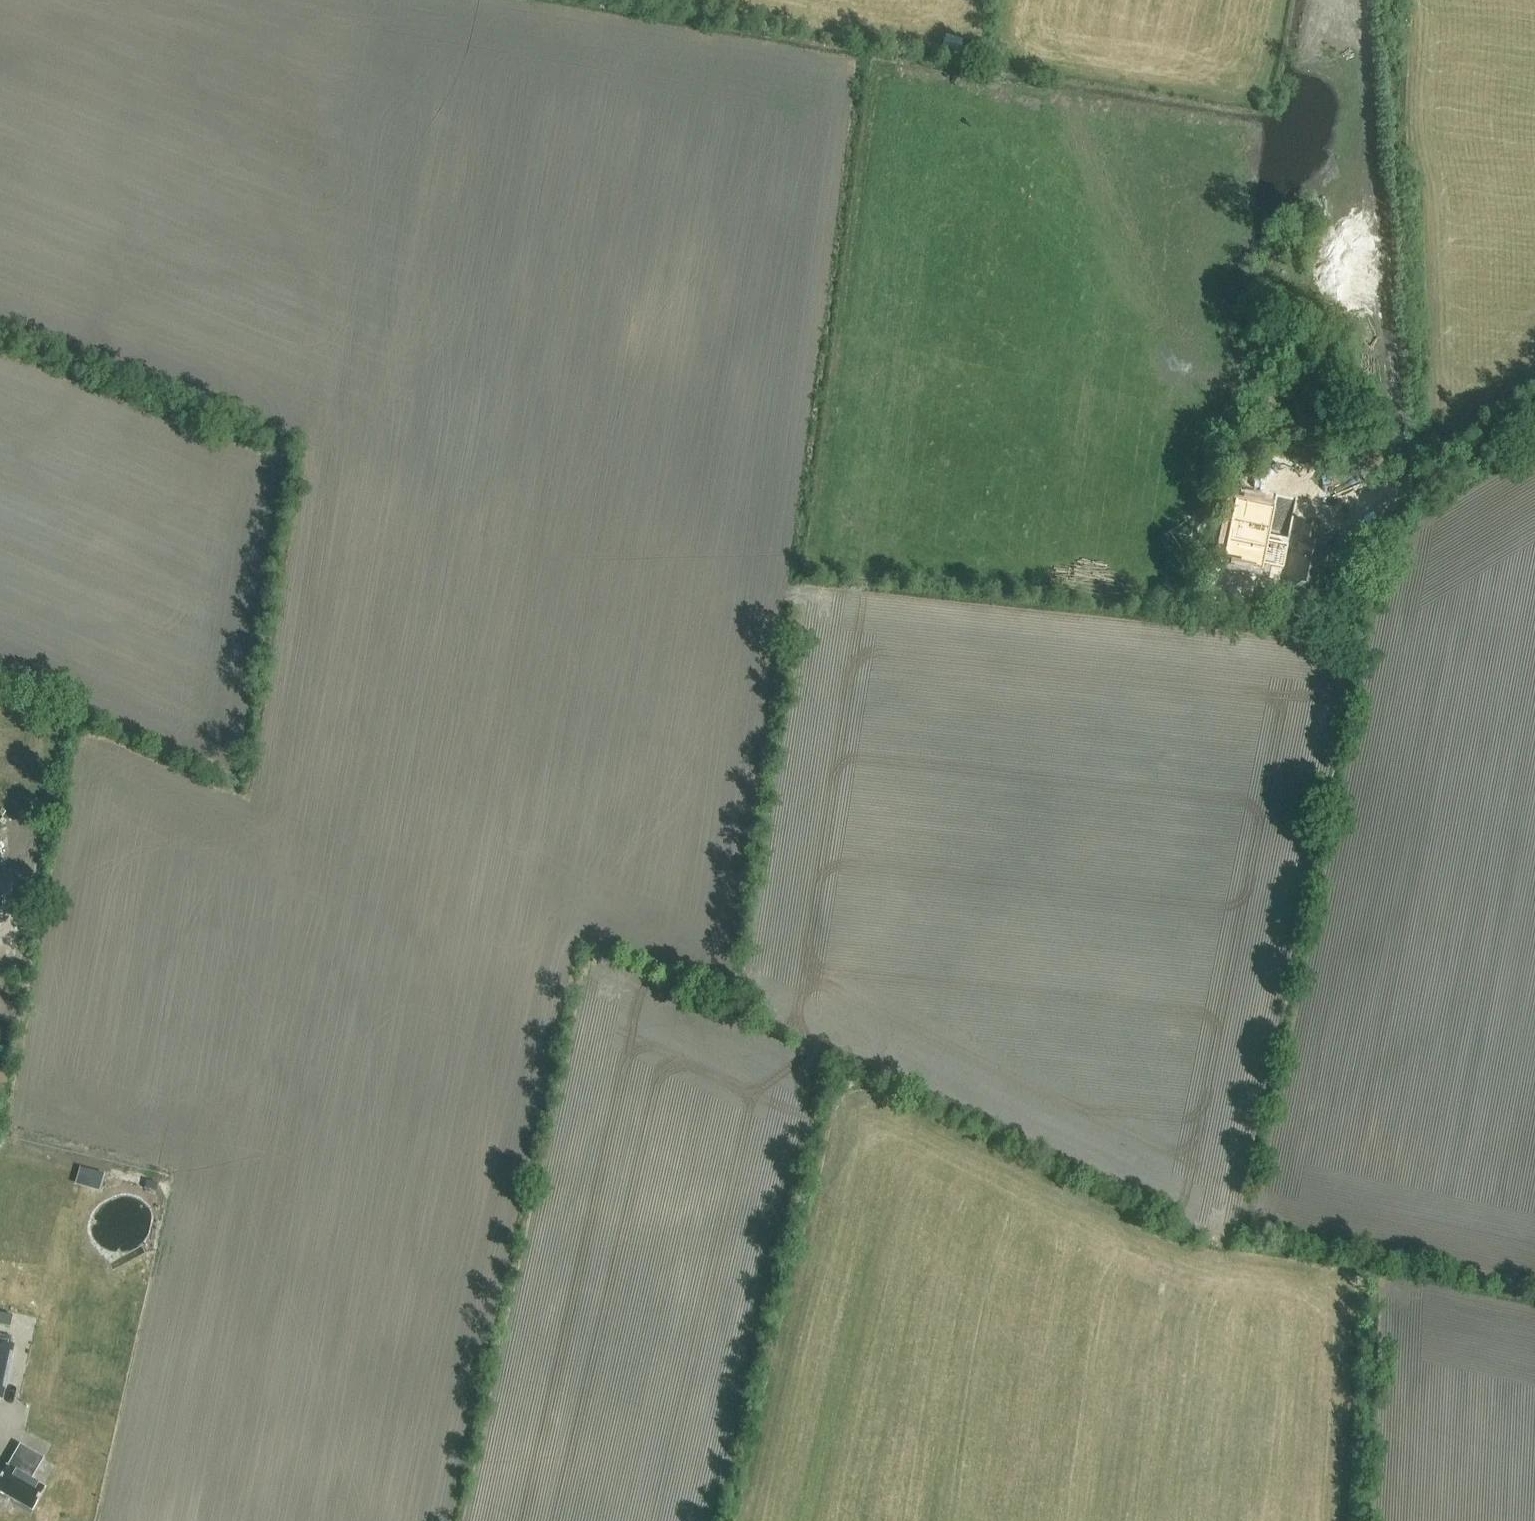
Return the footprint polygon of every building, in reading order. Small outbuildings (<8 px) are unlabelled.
[(1309,397),(1294,400),(1302,440),(1317,437),(1309,397)] [(1317,598),(1328,542),(1318,539),(1320,531),(1299,527),(1300,527),(1298,527),(1298,528),(1281,525),(1277,546),(1294,550),(1286,590),(1317,598)] [(12,1074),(12,1057),(0,1057),(0,1074),(12,1074)] [(0,1341),(0,1398),(3,1399),(15,1344),(0,1341)] [(11,1460),(0,1479),(0,1493),(33,1511),(45,1489),(31,1481),(44,1458),(19,1445),(11,1460)]
